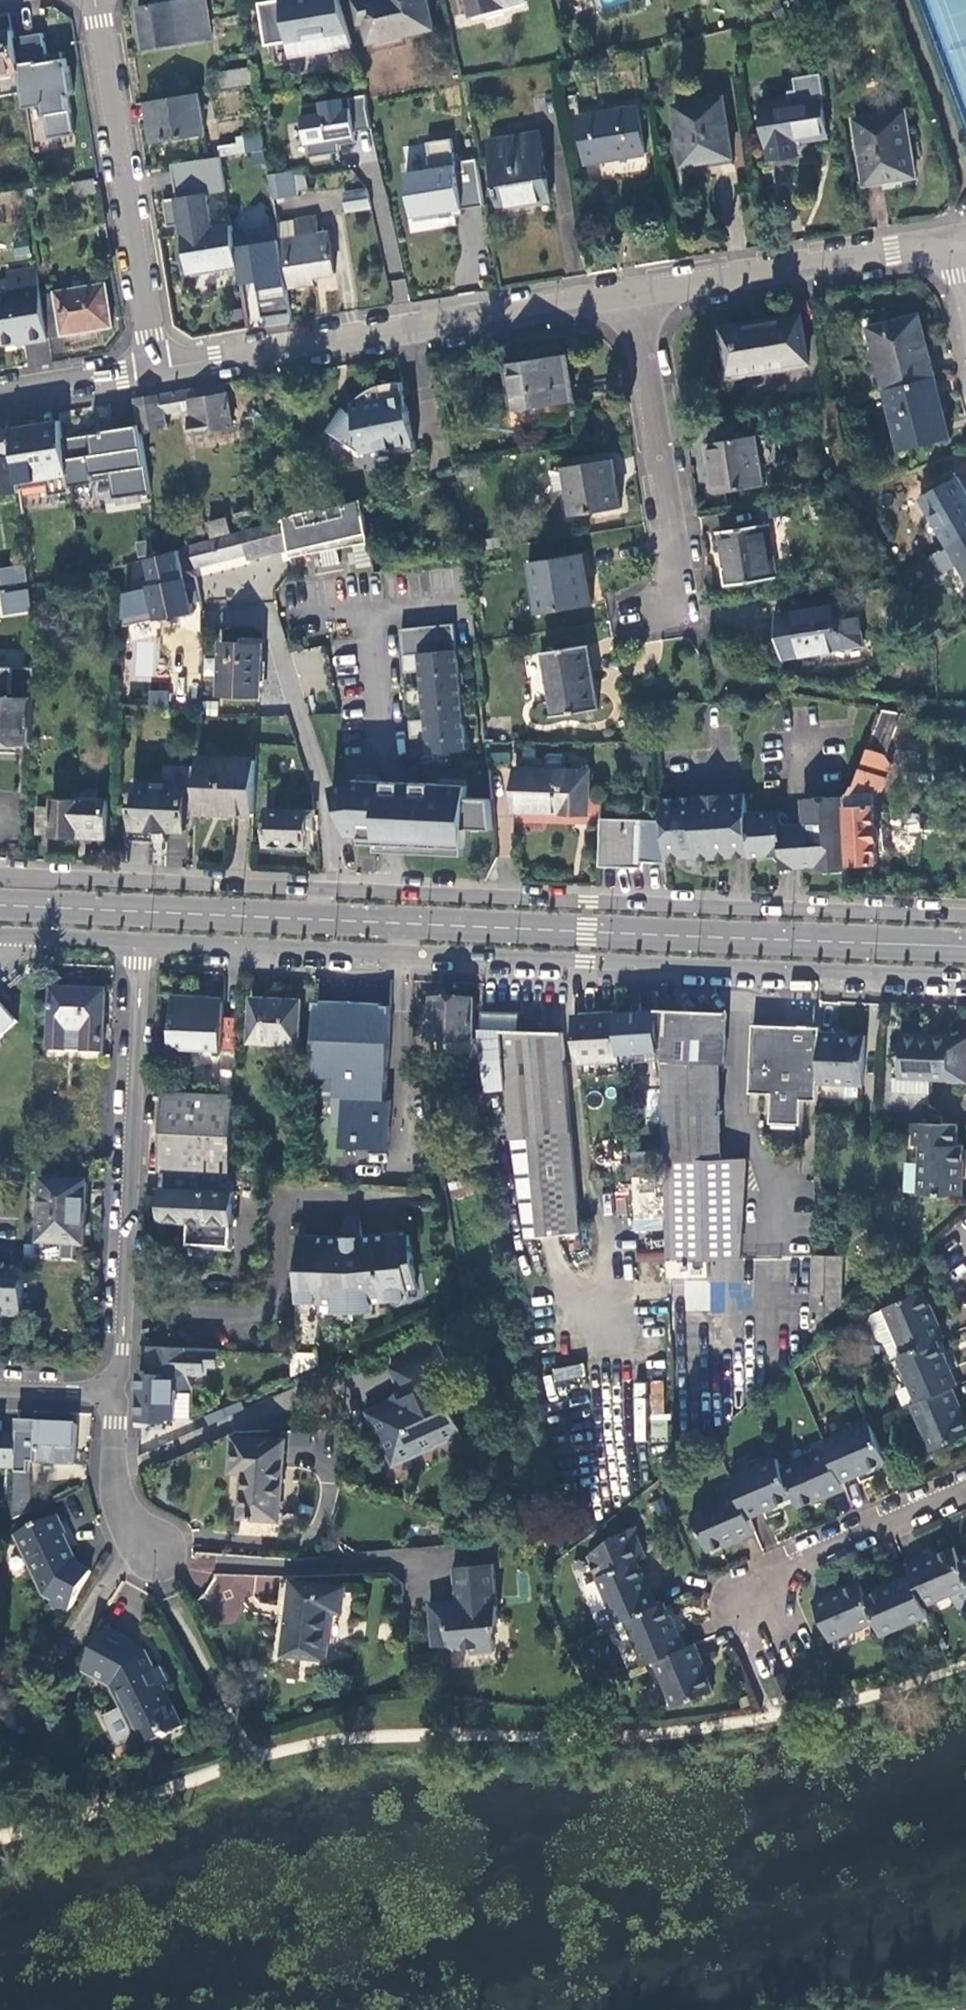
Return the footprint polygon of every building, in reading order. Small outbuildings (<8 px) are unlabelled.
[(213,38),(206,0),(167,0),(131,7),(140,52),(213,38)] [(339,0),(300,0),(298,0),(277,0),(258,3),(265,46),(286,42),(288,52),(323,46),(323,43),(331,41),(332,47),(333,47),(352,44),(339,0)] [(428,0),(357,0),(362,20),(366,20),(371,40),(434,26),(428,0)] [(471,13),(522,0),(467,0),(471,13)] [(19,70),(13,39),(12,30),(0,32),(0,74),(19,70)] [(43,34),(13,39),(19,70),(24,104),(42,101),(48,139),(75,135),(68,96),(73,95),(69,66),(63,67),(62,56),(47,59),(46,55),(43,34)] [(211,73),(215,90),(253,83),(250,66),(211,73)] [(205,134),(199,93),(146,101),(153,142),(205,134)] [(364,95),(314,101),(315,112),(296,115),(302,158),(336,154),(334,144),(354,142),(352,130),(368,128),(364,95)] [(820,95),(761,105),(770,158),(793,154),(791,142),(827,135),(820,95)] [(723,99),(672,107),(682,166),(732,158),(723,99)] [(638,106),(580,116),(587,162),(645,152),(638,106)] [(903,113),(856,120),(867,184),(914,176),(903,113)] [(550,198),(539,133),(489,141),(499,207),(550,198)] [(218,145),(220,157),(221,157),(264,150),(262,138),(218,145)] [(455,154),(405,163),(412,207),(463,199),(455,154)] [(218,267),(237,264),(232,226),(212,229),(206,194),(226,191),(221,157),(172,164),(177,198),(164,200),(168,227),(183,225),(185,233),(183,233),(188,272),(192,271),(193,276),(219,273),(218,267)] [(294,170),(268,173),(272,200),(299,195),(294,170)] [(94,178),(74,183),(77,197),(98,192),(94,178)] [(370,188),(344,192),(347,212),(373,207),(370,188)] [(314,217),(276,223),(278,238),(322,230),(322,227),(316,228),(314,217)] [(335,272),(327,232),(283,238),(291,285),(312,282),(312,277),(335,272)] [(282,267),(277,243),(262,246),(266,270),(282,267)] [(218,267),(219,273),(238,270),(237,264),(218,267)] [(0,294),(0,344),(48,337),(42,296),(37,268),(8,272),(11,293),(0,294)] [(253,317),(290,312),(284,272),(265,275),(268,293),(250,297),(253,317)] [(106,285),(42,296),(48,337),(112,327),(106,285)] [(866,326),(883,389),(934,376),(925,343),(919,344),(911,314),(866,326)] [(800,316),(724,329),(732,374),(809,363),(800,316)] [(574,401),(566,354),(507,363),(509,380),(513,380),(518,410),(574,401)] [(944,415),(934,376),(883,389),(898,450),(942,439),(937,417),(944,415)] [(414,449),(400,381),(393,380),(382,383),(371,387),(362,392),(356,398),(359,402),(352,413),(343,408),(329,431),(361,453),(389,447),(399,452),(414,449)] [(231,429),(223,385),(134,399),(138,424),(139,430),(162,426),(160,413),(190,409),(195,435),(231,429)] [(122,427),(138,424),(134,399),(118,402),(122,427)] [(261,414),(252,408),(245,418),(254,424),(261,414)] [(107,415),(60,422),(64,445),(70,484),(98,479),(92,436),(109,432),(107,415)] [(48,448),(64,445),(60,422),(10,430),(14,453),(32,450),(34,458),(48,456),(48,448)] [(123,435),(139,432),(139,430),(138,424),(122,427),(123,435)] [(14,453),(10,430),(0,431),(0,456),(14,453)] [(764,484),(756,435),(707,442),(715,492),(764,484)] [(14,453),(0,456),(0,497),(20,494),(14,453)] [(621,507),(613,458),(564,466),(573,515),(621,507)] [(949,545),(965,535),(965,493),(958,479),(922,499),(949,545)] [(361,500),(279,516),(280,523),(284,521),(290,549),(290,552),(368,538),(361,500)] [(232,532),(228,516),(208,521),(212,537),(232,532)] [(247,560),(290,549),(284,521),(280,523),(181,549),(187,571),(245,556),(247,560)] [(775,577),(767,525),(720,532),(725,566),(720,567),(723,585),(775,577)] [(949,545),(965,575),(965,535),(949,545)] [(369,543),(368,538),(290,552),(290,554),(291,558),(369,543)] [(592,602),(584,554),(530,562),(538,612),(592,602)] [(186,577),(152,584),(159,619),(194,613),(186,577)] [(23,617),(36,616),(36,585),(21,587),(23,617)] [(854,600),(776,613),(783,656),(862,643),(854,600)] [(452,624),(399,629),(402,656),(455,650),(454,648),(452,624)] [(263,645),(223,643),(221,694),(260,695),(263,645)] [(600,707),(589,645),(545,653),(555,715),(600,707)] [(403,673),(419,672),(420,687),(458,683),(455,650),(402,656),(403,673)] [(0,666),(0,741),(31,742),(34,667),(0,666)] [(407,706),(422,704),(424,720),(461,716),(458,683),(420,687),(405,689),(407,706)] [(147,705),(167,707),(169,691),(149,689),(147,705)] [(886,754),(901,710),(881,707),(850,791),(850,796),(851,804),(848,805),(850,864),(877,862),(873,792),(883,792),(892,763),(886,754)] [(410,738),(426,737),(427,754),(465,750),(461,716),(424,720),(409,721),(410,738)] [(196,817),(254,818),(257,756),(198,754),(196,817)] [(592,768),(513,765),(513,814),(592,817),(592,768)] [(466,797),(467,784),(393,782),(351,780),(331,787),(350,836),(377,837),(377,844),(465,847),(465,827),(494,828),(491,798),(466,797)] [(186,785),(134,783),(132,828),(185,829),(186,785)] [(101,800),(102,788),(88,787),(82,793),(81,799),(101,800)] [(739,855),(749,855),(746,812),(744,793),(734,793),(667,797),(662,797),(665,858),(686,857),(687,863),(696,863),(696,858),(739,855)] [(821,870),(851,868),(850,864),(848,805),(851,804),(850,796),(827,797),(828,804),(805,804),(807,821),(816,821),(817,829),(820,864),(821,870)] [(51,807),(36,806),(35,835),(106,838),(108,800),(101,800),(81,799),(52,797),(51,807)] [(929,802),(906,804),(907,822),(931,819),(929,802)] [(309,808),(266,806),(265,845),(264,848),(308,850),(309,808)] [(766,811),(746,812),(749,855),(782,853),(782,844),(786,844),(790,840),(789,829),(774,831),(772,810),(766,811)] [(661,819),(602,817),(601,865),(642,867),(642,860),(664,862),(661,819)] [(801,866),(820,864),(817,829),(798,829),(789,829),(790,840),(786,844),(782,844),(782,853),(783,867),(801,866)] [(465,847),(377,844),(377,851),(393,851),(464,854),(465,847)] [(103,1053),(105,992),(52,989),(49,1050),(103,1053)] [(222,1049),(221,1094),(235,1095),(239,1017),(224,1016),(225,1001),(200,999),(201,996),(175,995),(173,1046),(222,1049)] [(474,998),(432,997),(431,1038),(472,1040),(474,998)] [(301,1001),(253,1000),(251,1043),(300,1044),(301,1001)] [(372,1003),(313,1000),(310,1075),(336,1076),(335,1126),(343,1126),(343,1147),(390,1149),(391,1099),(387,1099),(388,1079),(389,1079),(391,1005),(372,1003)] [(18,1023),(0,1003),(0,1039),(18,1023)] [(659,1052),(658,1035),(657,1009),(616,1012),(619,1055),(659,1052)] [(727,1012),(657,1009),(658,1035),(664,1036),(663,1061),(718,1064),(725,1064),(727,1012)] [(520,1012),(482,1011),(481,1028),(519,1030),(520,1012)] [(577,1064),(620,1061),(619,1055),(616,1012),(574,1015),(577,1064)] [(820,1028),(753,1025),(750,1094),(772,1094),(771,1124),(802,1125),(803,1099),(817,1100),(818,1082),(820,1031),(820,1028)] [(525,1237),(580,1233),(567,1088),(562,1031),(519,1030),(481,1028),(481,1035),(484,1056),(489,1091),(507,1088),(510,1135),(525,1237)] [(837,1032),(820,1031),(818,1082),(863,1085),(864,1036),(837,1035),(837,1032)] [(949,1038),(899,1035),(898,1077),(894,1077),(893,1092),(930,1094),(930,1079),(948,1079),(949,1038)] [(668,1260),(742,1258),(746,1173),(747,1158),(721,1158),(718,1064),(663,1061),(666,1173),(668,1260)] [(163,1092),(159,1171),(164,1172),(231,1175),(235,1095),(221,1094),(163,1092)] [(956,1147),(957,1127),(902,1125),(902,1133),(914,1134),(915,1147),(920,1147),(918,1195),(960,1197),(963,1147),(956,1147)] [(654,1187),(655,1154),(628,1153),(628,1187),(654,1187)] [(232,1188),(233,1176),(231,1175),(164,1172),(162,1219),(189,1221),(188,1240),(232,1243),(234,1188),(232,1188)] [(85,1246),(87,1184),(41,1181),(39,1244),(45,1244),(78,1246),(85,1246)] [(349,1236),(301,1234),(297,1303),(334,1305),(334,1312),(354,1313),(375,1311),(375,1303),(388,1301),(411,1299),(411,1290),(420,1289),(410,1234),(405,1234),(404,1230),(349,1236)] [(78,1246),(45,1244),(44,1259),(77,1261),(78,1246)] [(842,1256),(812,1254),(810,1331),(822,1320),(840,1305),(842,1256)] [(20,1318),(23,1268),(0,1268),(0,1318),(20,1318)] [(886,1310),(904,1354),(937,1340),(942,1337),(923,1292),(885,1308),(886,1310)] [(885,1343),(892,1359),(898,1356),(904,1354),(886,1310),(873,1315),(871,1322),(879,1341),(885,1343)] [(898,1356),(918,1403),(952,1388),(957,1386),(937,1340),(904,1354),(898,1356)] [(150,1345),(149,1370),(149,1372),(177,1373),(185,1373),(187,1373),(187,1366),(207,1367),(220,1367),(220,1349),(150,1345)] [(436,1445),(442,1442),(437,1430),(441,1429),(457,1422),(447,1401),(461,1395),(439,1346),(391,1368),(399,1386),(403,1385),(408,1395),(409,1398),(395,1405),(393,1402),(368,1413),(376,1429),(379,1427),(395,1463),(424,1450),(430,1452),(434,1450),(436,1445)] [(291,1376),(318,1365),(318,1354),(292,1353),(291,1376)] [(207,1374),(207,1367),(187,1366),(187,1373),(207,1374)] [(175,1419),(177,1373),(149,1372),(149,1370),(139,1370),(139,1402),(141,1402),(140,1417),(175,1419)] [(952,1388),(918,1403),(913,1405),(933,1450),(965,1436),(965,1422),(952,1388)] [(0,1472),(0,1467),(16,1468),(17,1436),(1,1435),(1,1422),(0,1422),(0,1472)] [(78,1425),(17,1422),(17,1436),(16,1468),(16,1474),(29,1475),(29,1463),(55,1465),(56,1462),(75,1462),(75,1452),(77,1452),(78,1425)] [(462,1433),(457,1422),(441,1429),(437,1430),(442,1442),(462,1433)] [(870,1423),(825,1441),(828,1449),(842,1480),(887,1461),(870,1423)] [(278,1520),(283,1441),(232,1437),(230,1471),(243,1473),(241,1517),(278,1520)] [(828,1449),(782,1468),(794,1498),(798,1508),(845,1487),(842,1480),(828,1449)] [(777,1457),(731,1477),(738,1493),(748,1517),(794,1498),(782,1468),(777,1457)] [(709,1550),(754,1531),(748,1517),(738,1493),(693,1512),(709,1550)] [(56,1516),(15,1536),(43,1596),(52,1601),(49,1608),(66,1617),(90,1573),(77,1565),(64,1535),(66,1534),(56,1516)] [(588,1555),(617,1621),(625,1618),(656,1605),(637,1561),(647,1557),(634,1528),(614,1536),(588,1555)] [(906,1567),(910,1576),(923,1605),(949,1594),(965,1587),(965,1579),(959,1562),(953,1547),(906,1567)] [(431,1603),(434,1647),(452,1645),(456,1649),(472,1647),(473,1654),(495,1652),(493,1624),(500,1624),(495,1564),(459,1568),(462,1601),(431,1603)] [(243,1601),(273,1602),(274,1575),(208,1573),(207,1620),(243,1621),(243,1601)] [(882,1634),(927,1615),(923,1605),(910,1576),(865,1594),(875,1619),(882,1634)] [(830,1639),(875,1619),(865,1594),(859,1580),(813,1600),(830,1639)] [(345,1588),(292,1582),(285,1653),(327,1658),(333,1609),(343,1610),(345,1588)] [(965,1605),(965,1587),(949,1594),(958,1609),(965,1605)] [(625,1618),(645,1665),(654,1661),(686,1647),(666,1601),(656,1605),(625,1618)] [(105,1628),(82,1671),(112,1687),(138,1741),(159,1733),(162,1738),(182,1728),(146,1653),(132,1645),(133,1643),(105,1628)] [(716,1690),(696,1643),(686,1647),(654,1661),(675,1707),(716,1690)]
